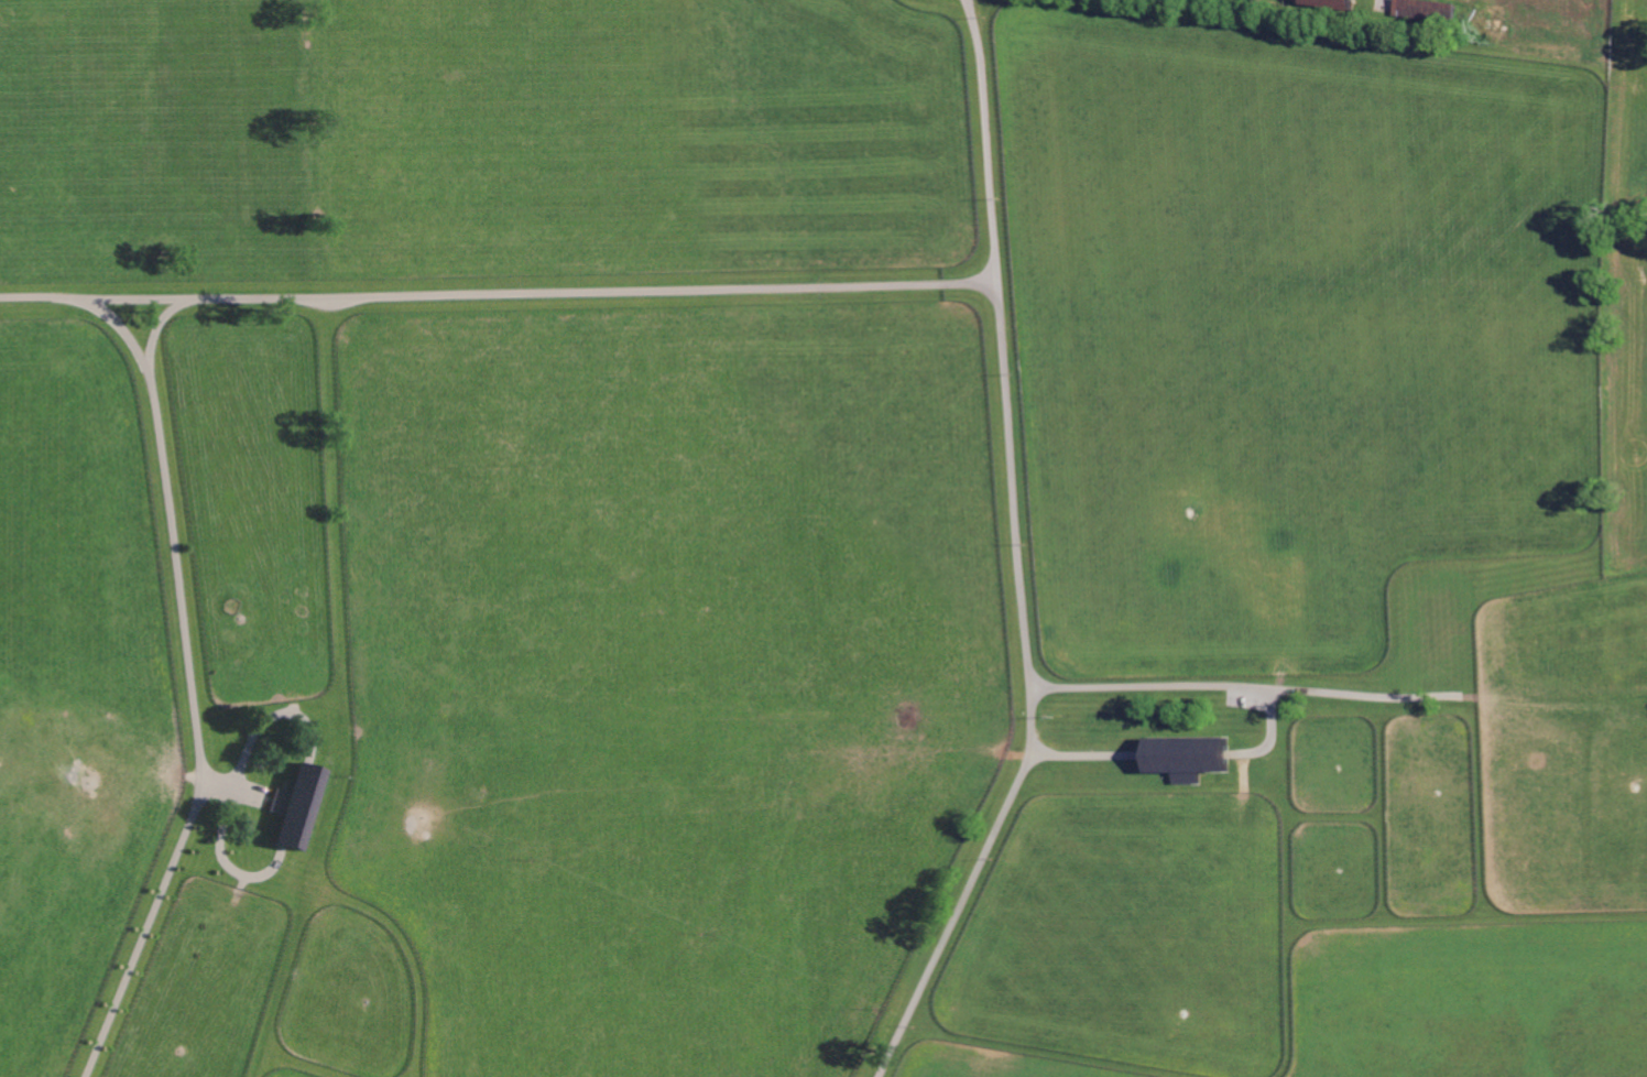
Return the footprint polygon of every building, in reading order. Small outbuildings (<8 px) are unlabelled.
[(1457,25),(1460,3),(1434,0),(1400,0),(1397,17),(1457,25)] [(1240,738),(1151,738),(1151,773),(1178,773),(1178,784),(1204,784),(1204,771),(1240,771),(1240,738)] [(276,844),(307,852),(327,769),(299,762),(292,792),(276,788),(270,812),(283,815),(276,844)]
